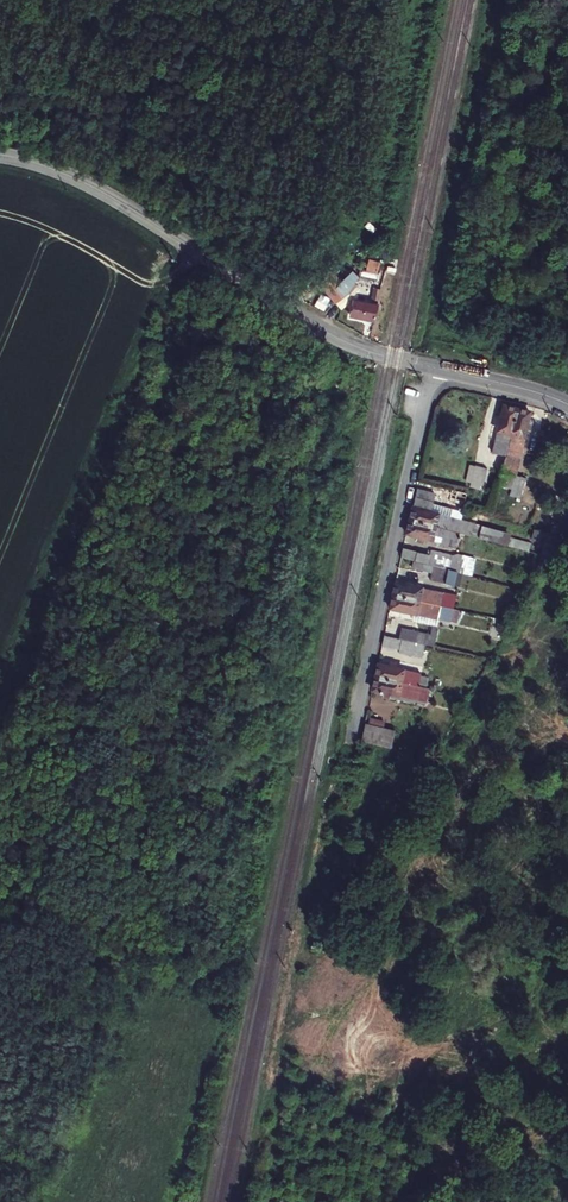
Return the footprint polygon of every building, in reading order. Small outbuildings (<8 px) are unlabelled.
[(376,254),(367,261),(370,266),(380,257),(376,254)] [(357,289),(340,272),(329,283),(345,300),(357,289)] [(376,300),(383,301),(387,285),(379,284),(376,300)] [(358,317),(379,324),(380,318),(381,311),(382,307),(364,301),(358,317)] [(531,427),(525,449),(532,451),(536,439),(544,441),(547,432),(531,427)] [(497,429),(492,449),(501,451),(506,431),(497,429)] [(432,454),(431,460),(447,464),(449,457),(432,454)] [(431,460),(426,487),(482,499),(484,489),(468,486),(469,481),(445,476),(447,464),(431,460)] [(426,487),(423,502),(467,512),(468,505),(480,508),(482,499),(426,487)] [(496,502),(482,499),(480,508),(479,514),(493,517),(496,502)] [(481,525),(478,538),(507,545),(510,533),(481,525)] [(412,551),(409,567),(467,577),(468,569),(452,566),(453,559),(412,551)] [(469,561),(453,559),(452,566),(468,569),(469,561)] [(409,567),(407,583),(473,595),(476,579),(467,577),(409,567)] [(403,601),(401,611),(417,614),(416,618),(438,622),(441,608),(403,601)] [(395,632),(392,648),(445,657),(447,644),(439,642),(439,640),(395,632)] [(392,648),(389,664),(445,674),(448,658),(445,657),(392,648)] [(385,692),(384,698),(411,702),(412,697),(385,692)] [(384,698),(382,712),(409,716),(411,702),(384,698)]
